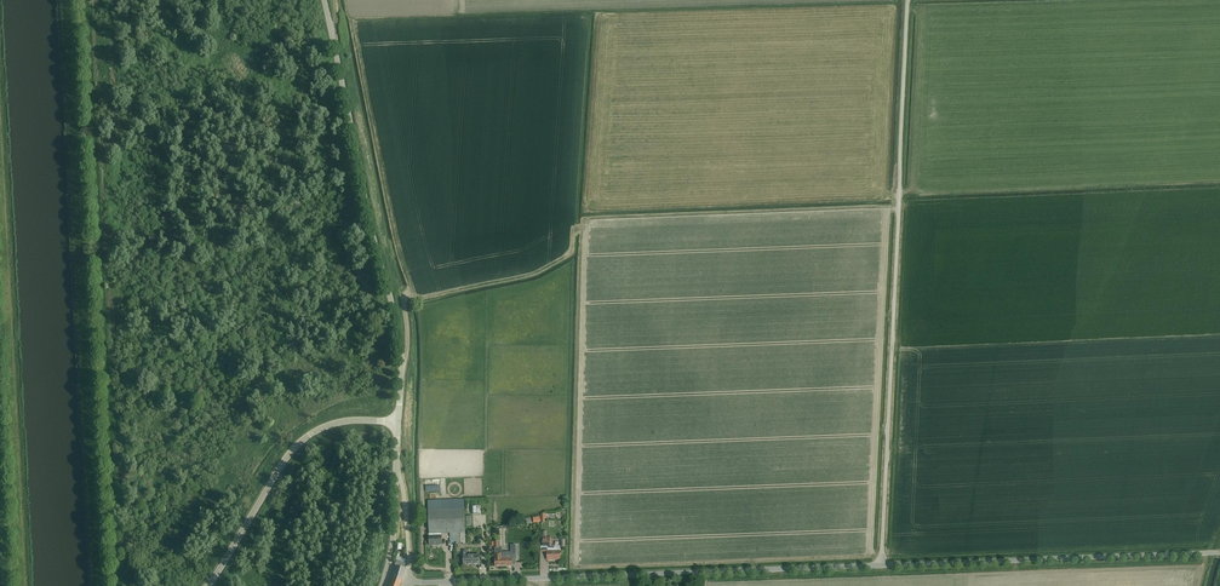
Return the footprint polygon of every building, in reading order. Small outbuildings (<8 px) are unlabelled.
[(441,534),(455,533),(465,533),(464,499),(428,501),(429,537),(431,537),(431,546),(442,545),(441,539),(441,534)] [(465,533),(455,533),(455,543),(465,542),(465,533)] [(547,547),(547,552),(547,560),(560,560),(560,547),(555,548),(555,546),(550,546),(550,539),(542,539),(542,547),(547,547)] [(499,548),(494,548),(495,566),(511,566),(511,564),(516,564),(515,557),(516,557),(516,545),(511,545),(511,553),(501,553),(501,548),(499,548)] [(479,565),(479,558),(479,555),(463,555),(464,565),(479,565)] [(396,560),(388,585),(400,585),(402,581),(405,569),(404,569),(405,563),(396,560)]
